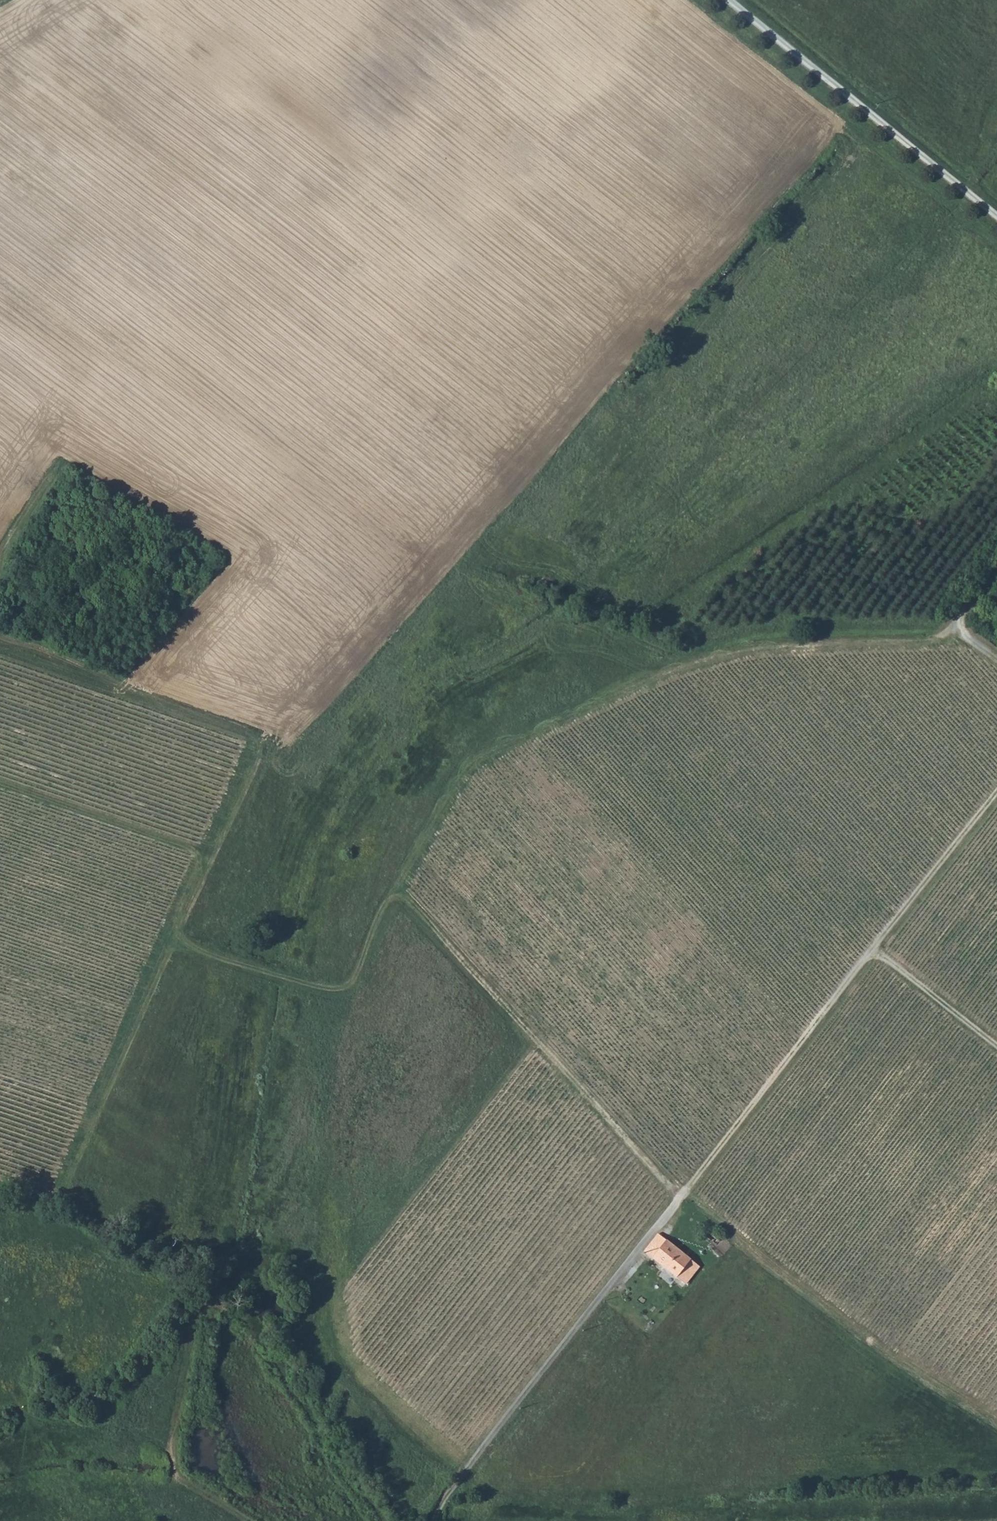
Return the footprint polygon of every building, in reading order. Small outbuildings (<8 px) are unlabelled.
[(722,1237),(712,1229),(709,1233),(719,1241),(722,1237)] [(685,1284),(699,1266),(658,1234),(644,1251),(685,1284)]
